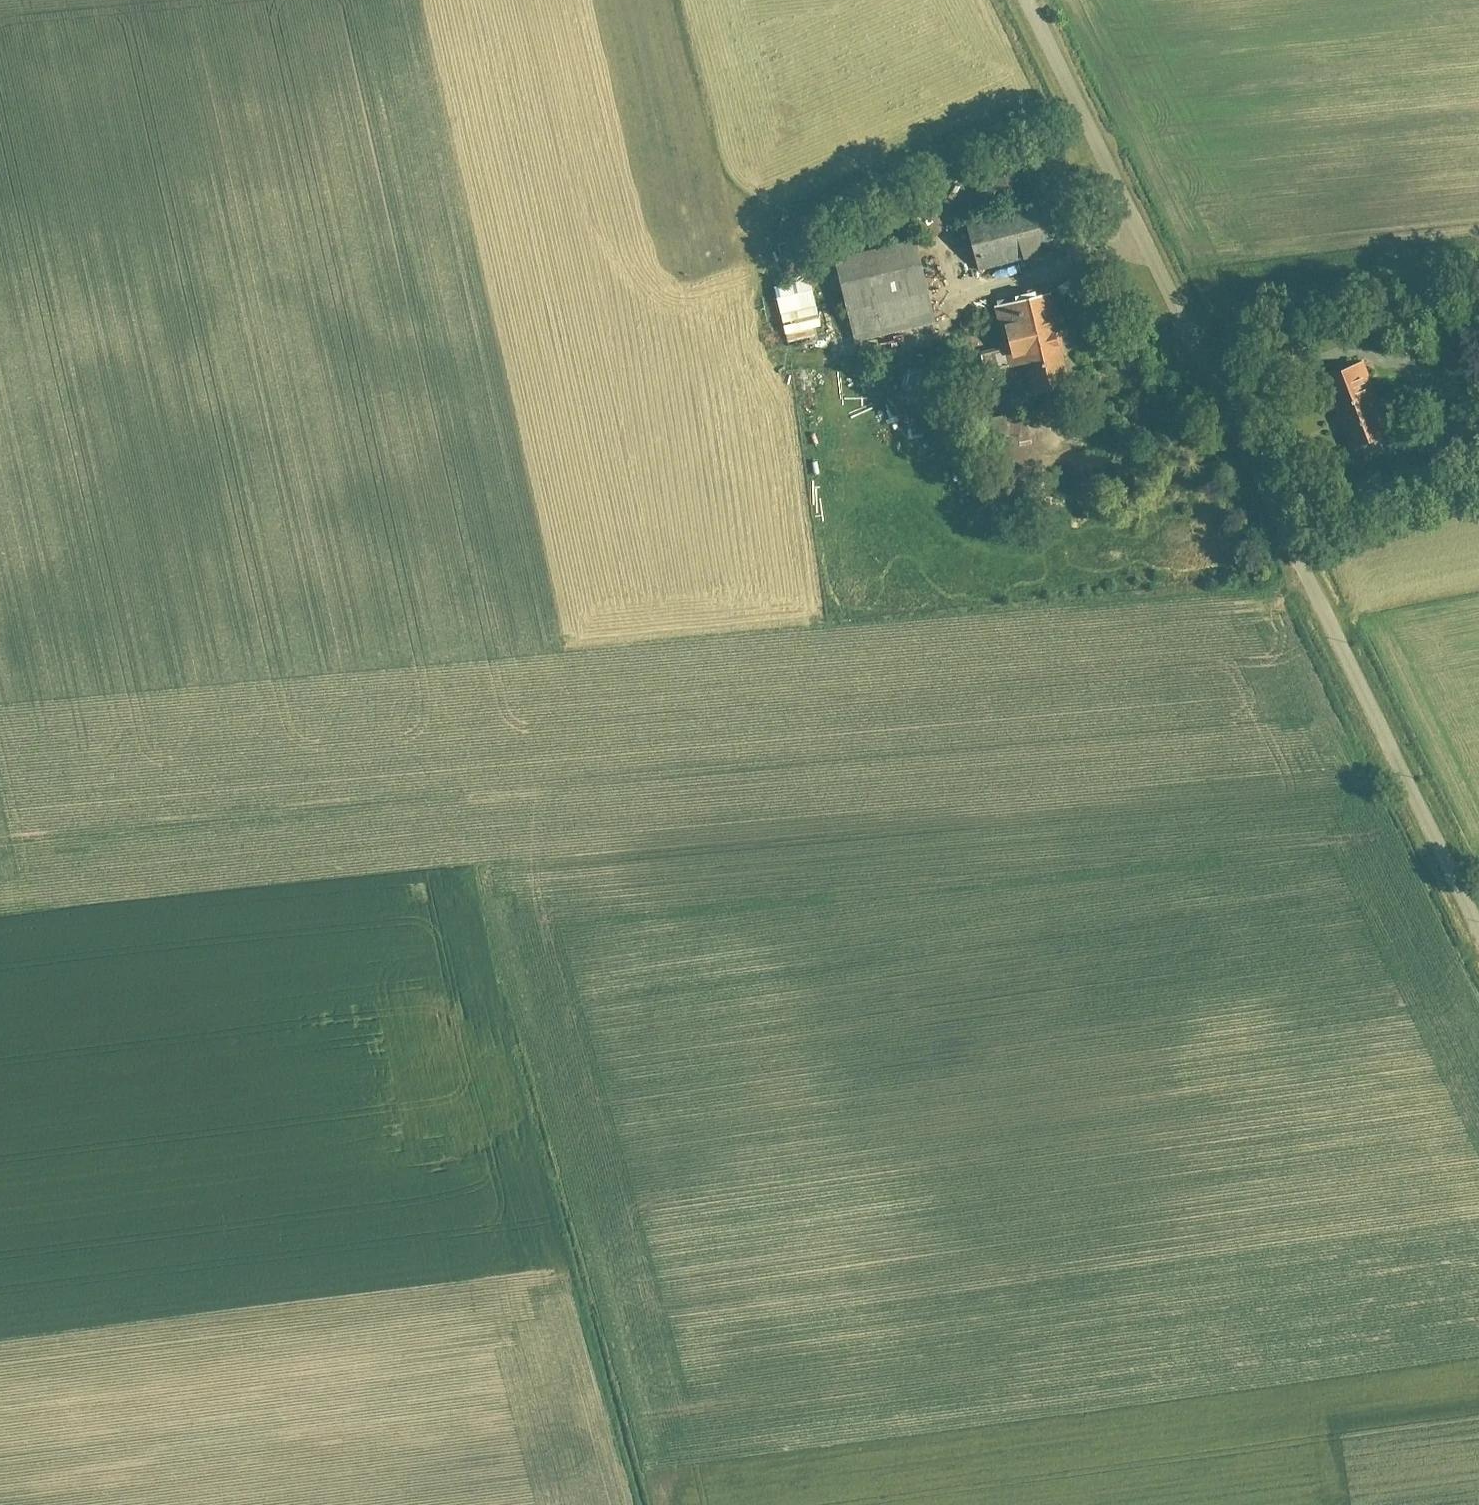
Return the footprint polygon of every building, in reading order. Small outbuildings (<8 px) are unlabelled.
[(967,217),(978,267),(1057,249),(1046,199),(967,217)] [(837,259),(855,341),(935,324),(917,241),(837,259)] [(772,290),(784,337),(819,328),(807,281),(772,290)] [(1072,389),(1051,298),(993,311),(1014,403),(1072,389)] [(1363,364),(1318,384),(1348,452),(1393,433),(1363,364)]
